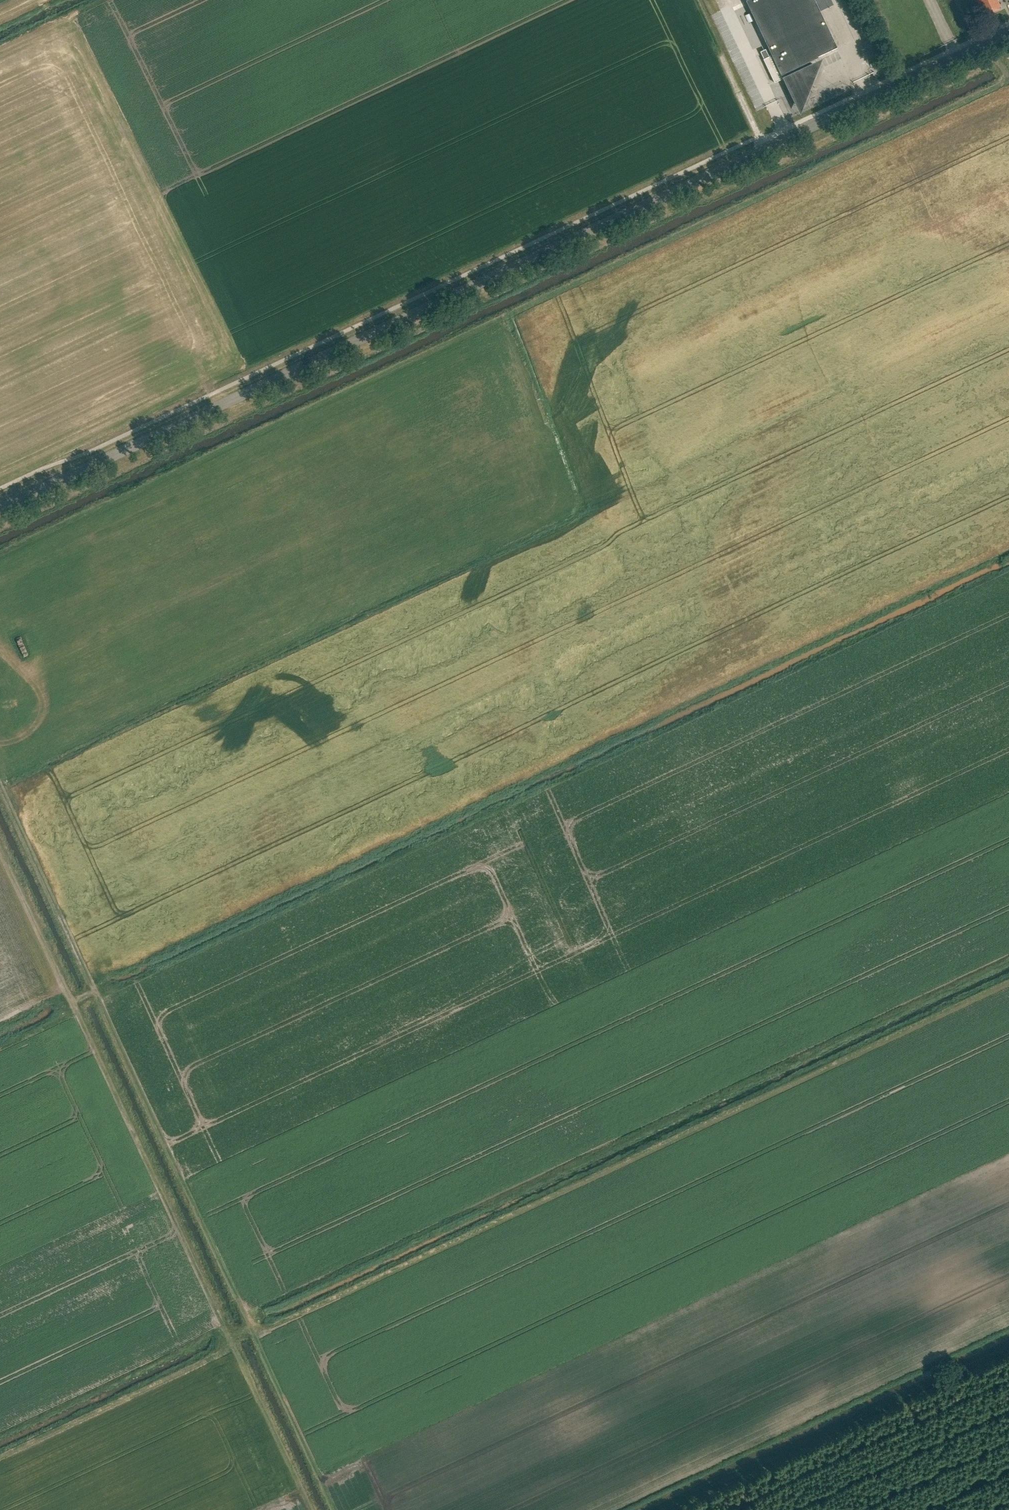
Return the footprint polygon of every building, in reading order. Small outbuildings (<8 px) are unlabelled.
[(747,1),(781,74),(784,72),(786,76),(783,77),(797,106),(804,102),(817,67),(811,64),(809,60),(837,47),(836,47),(819,11),(832,5),(830,0),(748,0),(747,1)] [(981,7),(984,6),(987,14),(1002,8),(998,0),(978,0),(981,7)]
